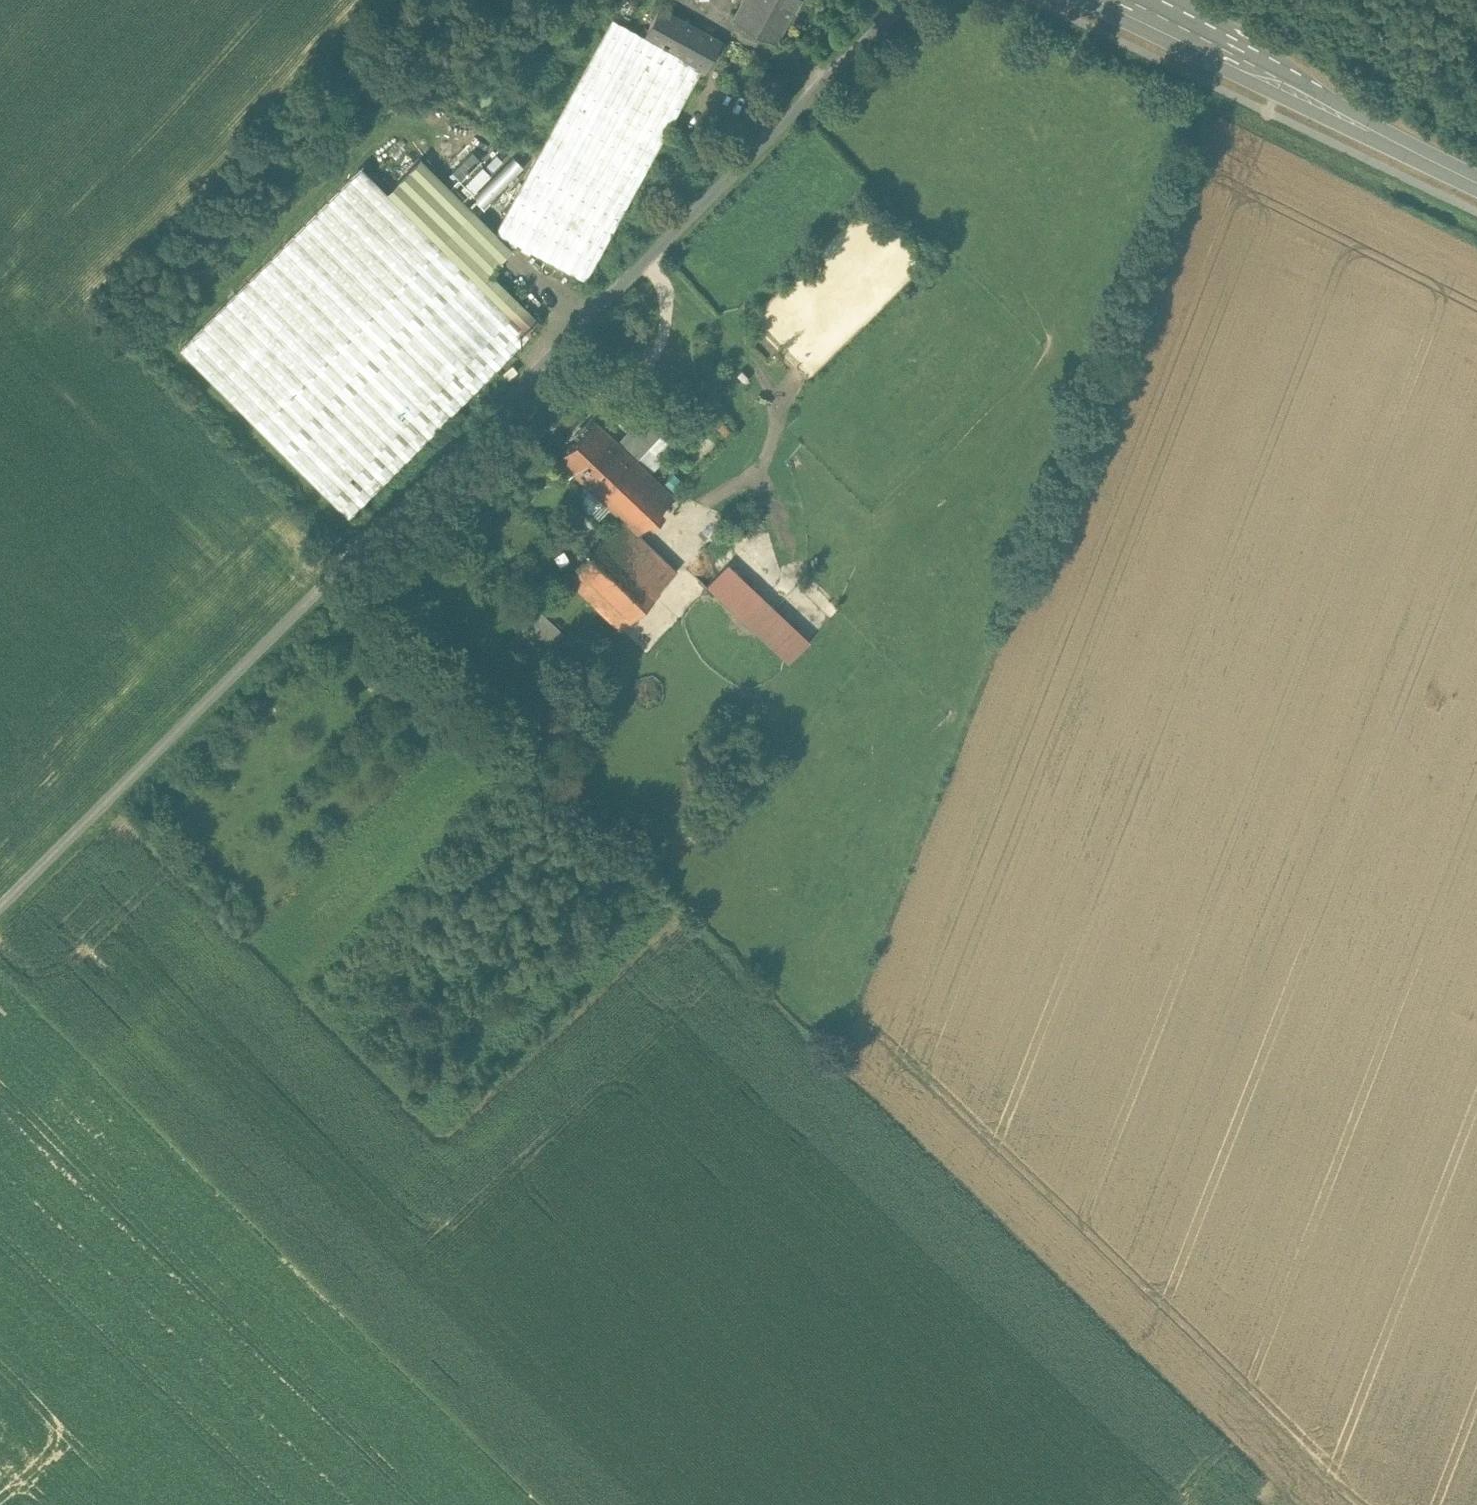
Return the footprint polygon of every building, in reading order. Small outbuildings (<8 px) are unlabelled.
[(777,0),(742,0),(734,15),(777,37),(792,8),(777,0)] [(792,8),(797,0),(777,0),(792,8)] [(721,39),(660,6),(645,34),(682,55),(681,58),(701,70),(703,71),(721,39)] [(612,17),(496,231),(517,242),(587,280),(701,70),(681,58),(682,55),(645,34),(644,35),(612,17)] [(489,202),(525,162),(515,154),(479,193),(489,202)] [(496,231),(421,156),(387,190),(362,165),(180,347),(348,514),(541,321),(490,270),(517,242),(496,231)] [(616,444),(632,459),(669,421),(653,406),(616,444)] [(632,459),(647,474),(697,423),(682,408),(669,421),(632,459)] [(616,444),(594,423),(562,456),(600,493),(632,459),(616,444)] [(632,459),(600,493),(609,502),(606,505),(615,514),(619,510),(651,478),(647,474),(632,459)] [(651,478),(619,510),(623,514),(637,528),(674,490),(656,472),(651,478)] [(637,528),(623,514),(566,574),(619,625),(677,566),(637,528)] [(729,560),(707,583),(788,662),(811,638),(729,560)] [(547,641),(560,628),(539,608),(526,621),(547,641)]
